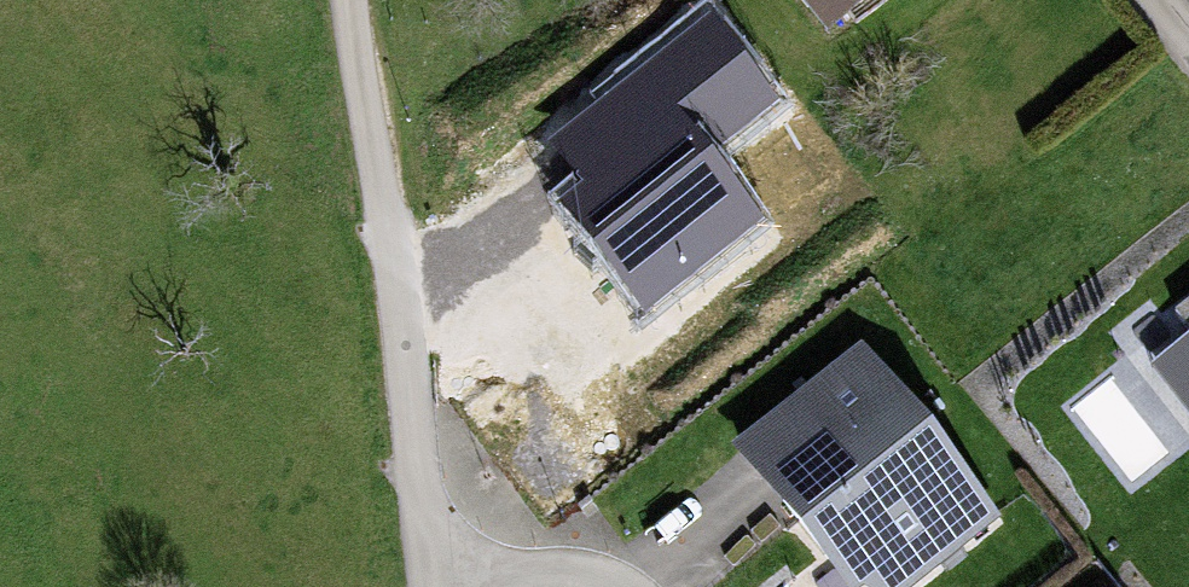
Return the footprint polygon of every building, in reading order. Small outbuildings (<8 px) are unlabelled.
[(828,15),(847,0),(816,0),(828,15)] [(713,12),(527,157),(645,307),(766,212),(716,148),(781,98),(713,12)] [(1153,353),(1188,398),(1188,324),(1153,353)] [(740,443),(856,586),(907,586),(993,519),(857,349),(740,443)]
